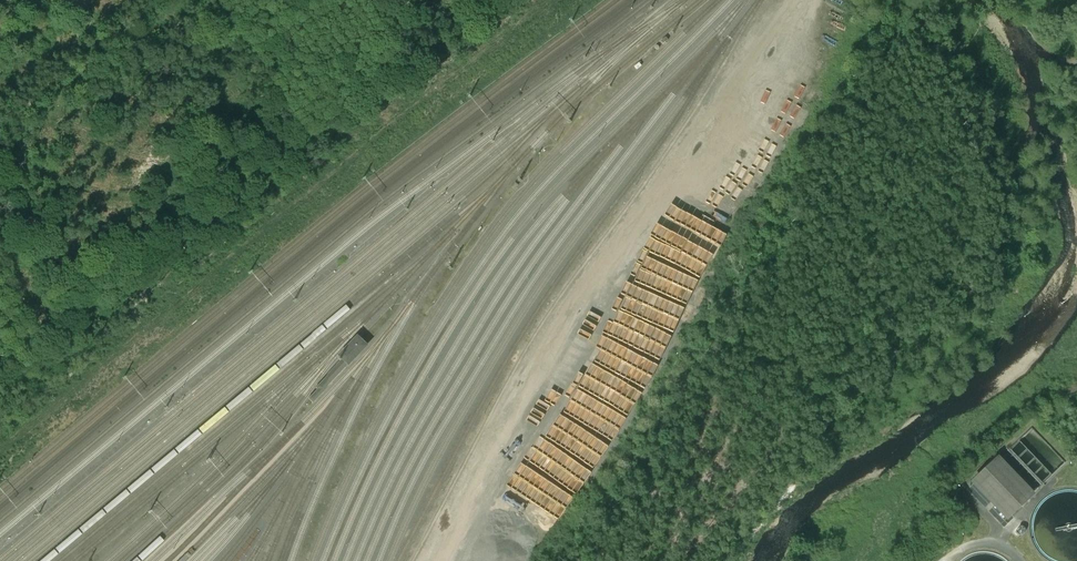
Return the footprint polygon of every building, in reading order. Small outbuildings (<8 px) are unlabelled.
[(1011,515),(1065,463),(1031,428),(989,469),(985,465),(969,480),(969,485),(970,486),(967,490),(1004,528),(1014,518),(1011,515)] [(1065,487),(1052,491),(1041,498),(1033,509),(1029,522),(1029,527),(1030,535),(1032,541),(1035,547),(1038,552),(1043,557),(1048,560),(1076,560),(1076,488),(1065,487)] [(993,552),(981,551),(970,554),(960,560),(1007,560),(1003,557),(993,552)]
